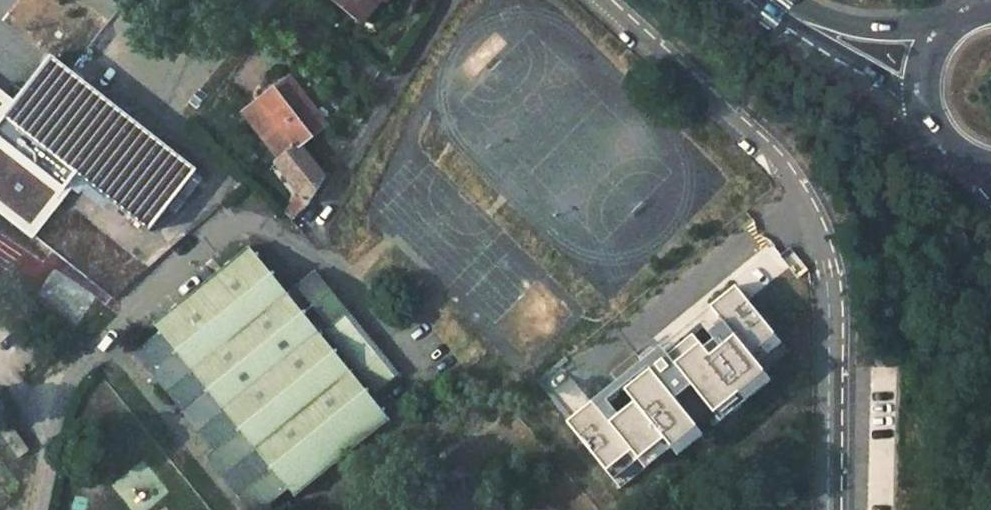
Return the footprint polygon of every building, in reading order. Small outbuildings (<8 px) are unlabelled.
[(363,27),(385,0),(331,0),(363,27)] [(15,105),(7,116),(77,173),(151,232),(202,169),(49,56),(15,105)] [(303,149),(308,145),(316,138),(278,88),(248,113),(284,158),(286,159),(301,147),(303,149)] [(15,105),(0,93),(0,217),(30,240),(77,173),(7,116),(15,105)] [(284,158),(278,163),(304,198),(287,214),(295,221),(310,206),(327,179),(303,149),(301,147),(286,159),(284,158)] [(319,265),(294,286),(256,241),(160,319),(166,326),(134,353),(213,449),(205,455),(250,509),(262,509),(296,483),(302,491),(400,412),(328,327),(334,322),(387,386),(406,369),(354,306),(319,265)] [(788,354),(736,287),(567,427),(619,491),(788,354)]
